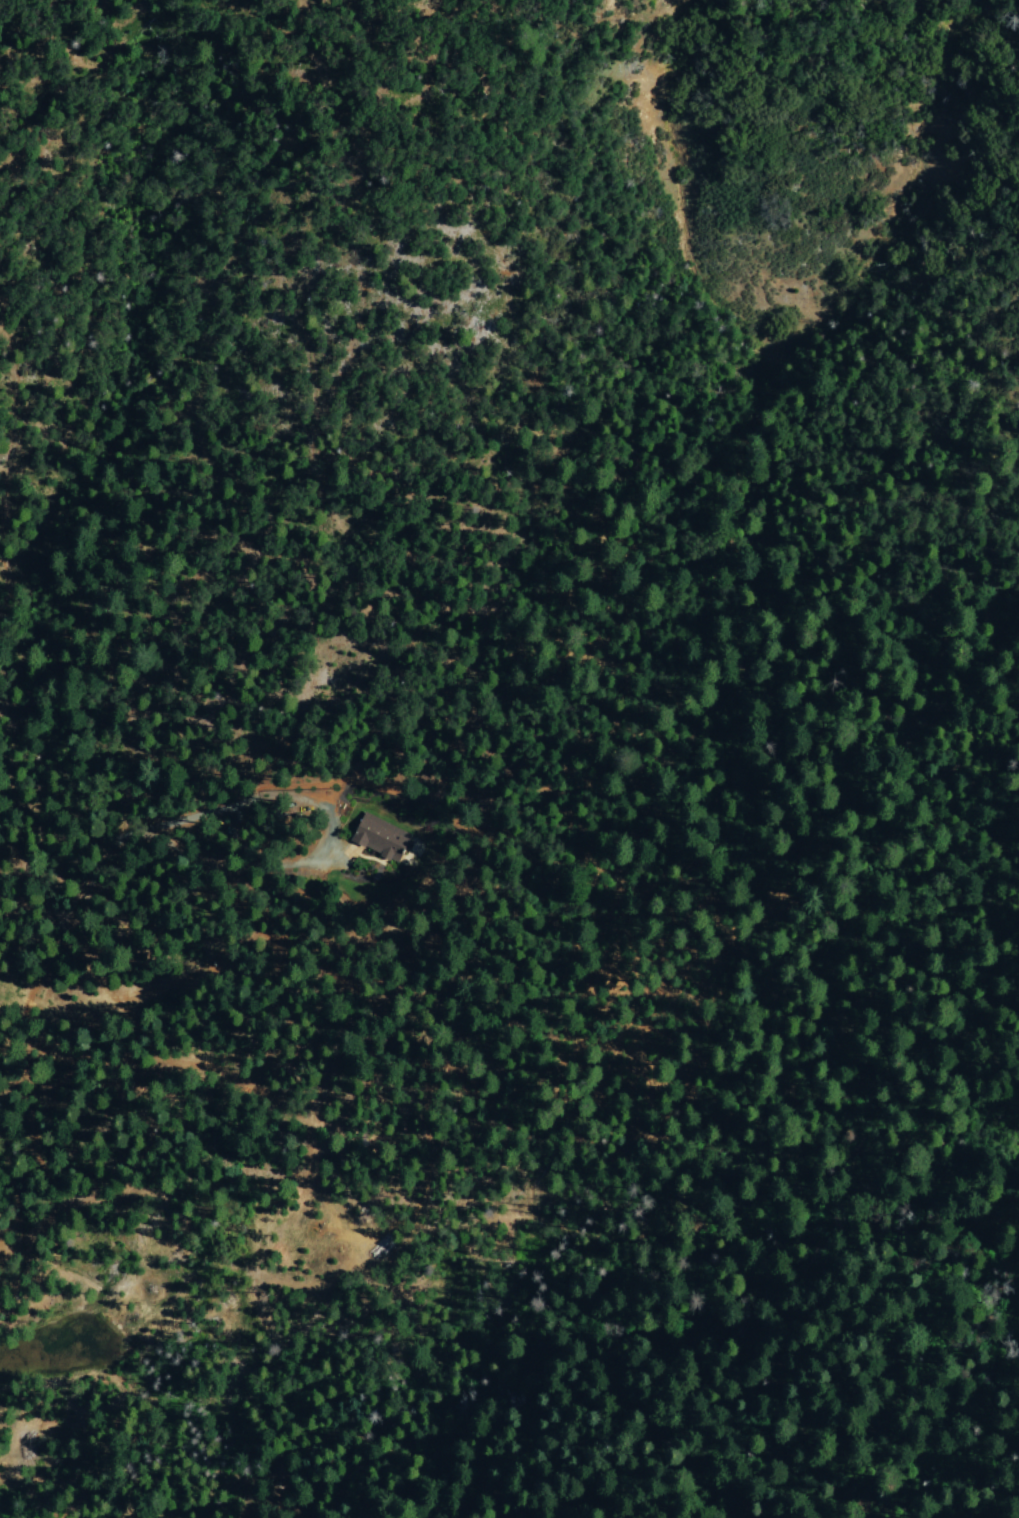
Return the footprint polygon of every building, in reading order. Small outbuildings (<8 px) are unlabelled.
[(347,842),(386,860),(389,852),(398,856),(408,834),(361,812),(347,842)]
